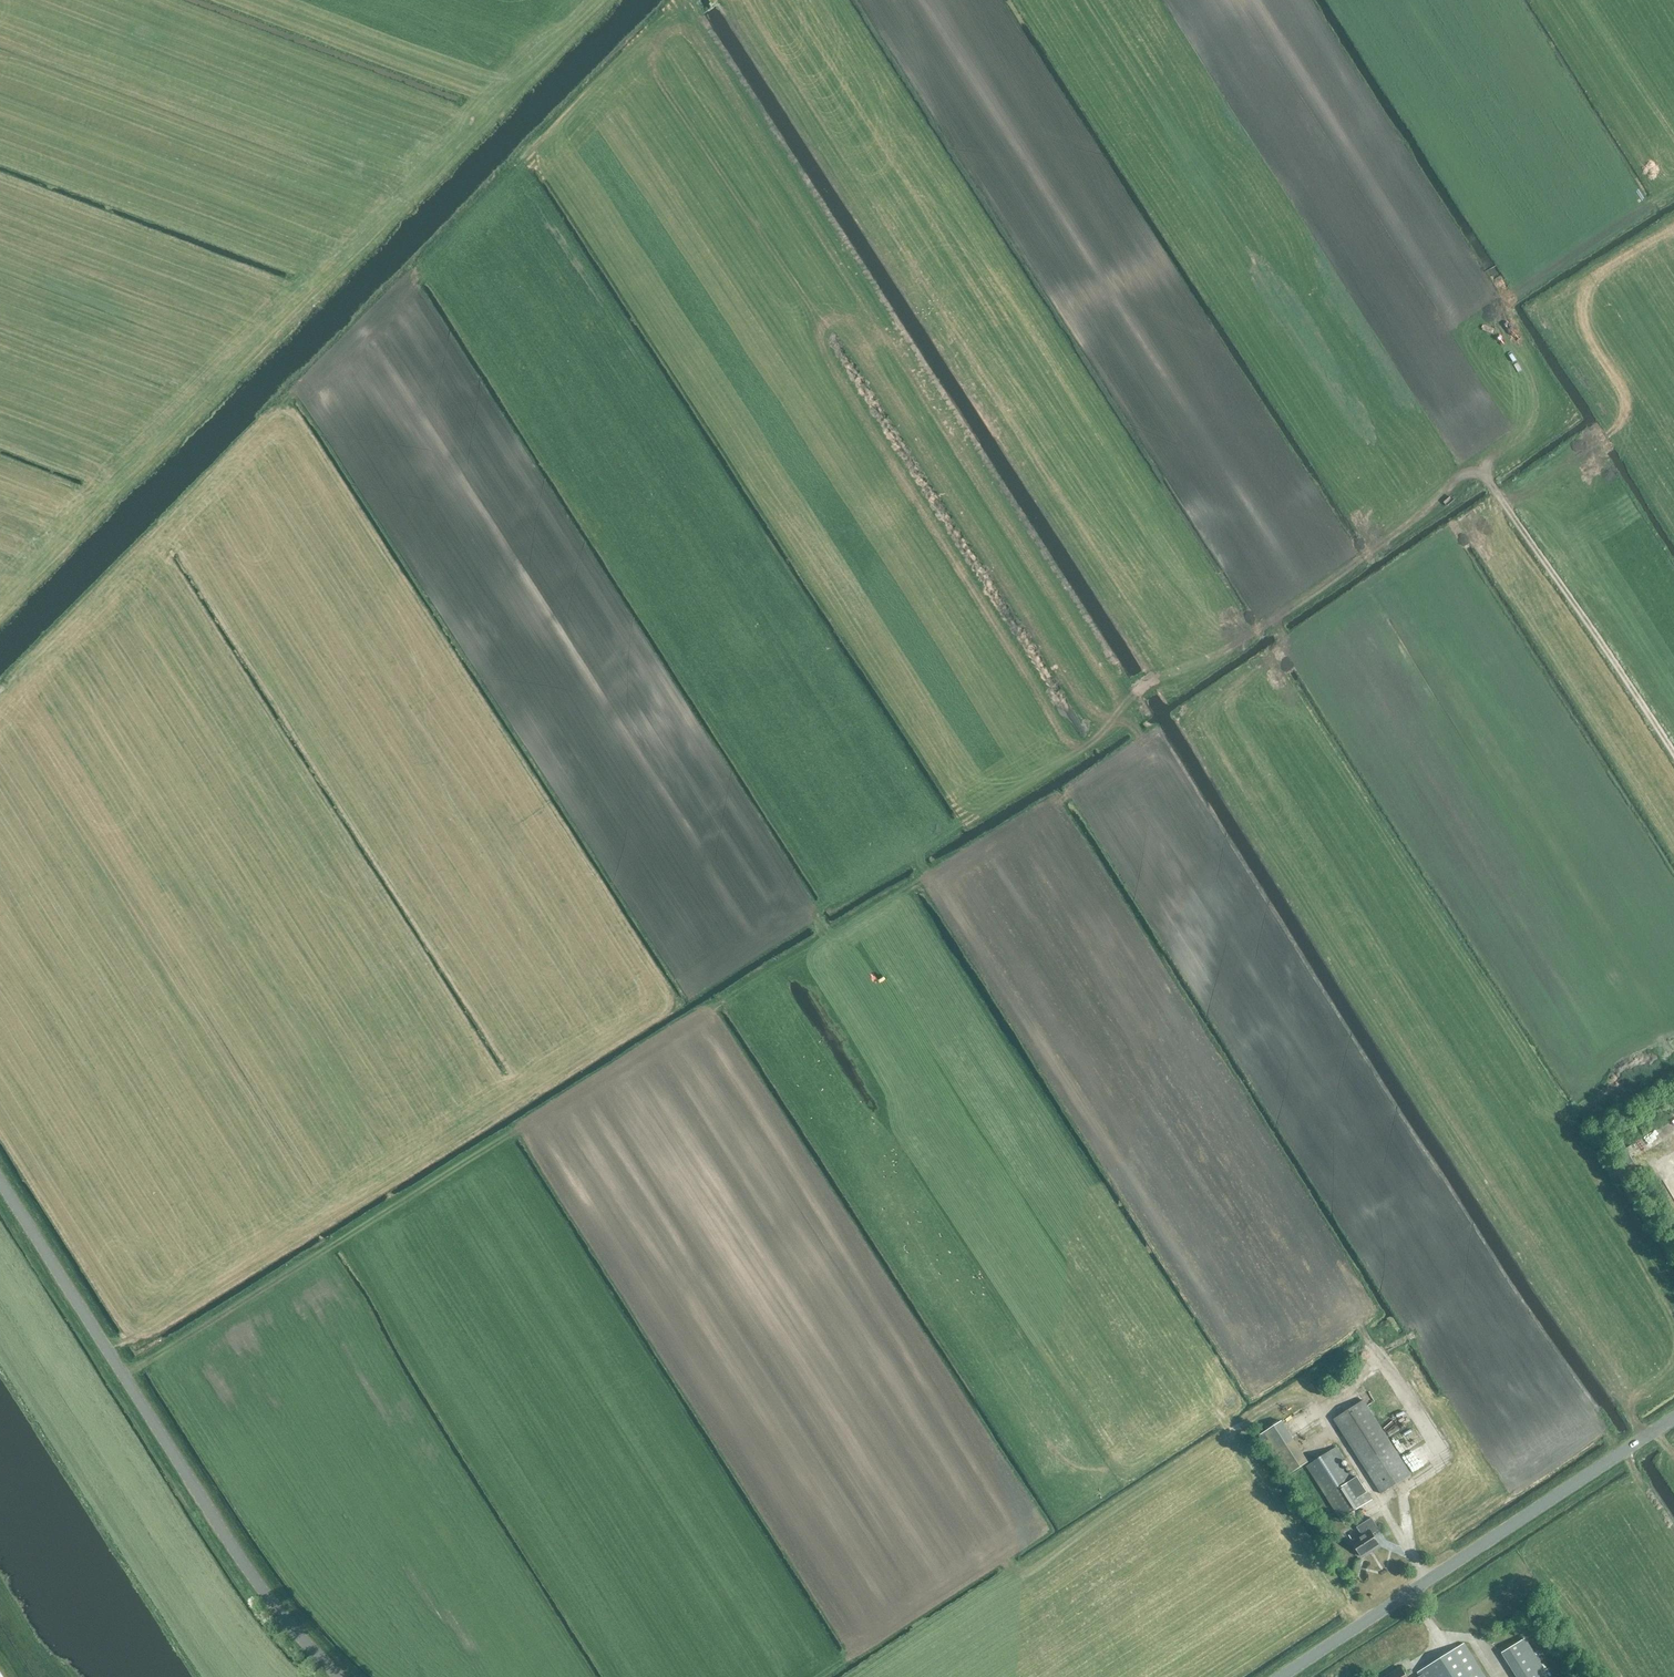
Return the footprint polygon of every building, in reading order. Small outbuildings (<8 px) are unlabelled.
[(1616,1102),(1621,1096),(1614,1090),(1609,1096),(1616,1102)] [(1665,1130),(1648,1137),(1648,1139),(1634,1144),(1638,1156),(1652,1151),(1651,1147),(1669,1139),(1665,1130)] [(1333,1420),(1380,1494),(1411,1475),(1363,1401),(1333,1420)] [(1404,1419),(1408,1406),(1395,1402),(1390,1415),(1404,1419)] [(1287,1419),(1291,1428),(1319,1416),(1316,1411),(1311,1413),(1310,1409),(1287,1419)] [(1391,1421),(1383,1426),(1388,1433),(1396,1428),(1391,1421)] [(1308,1461),(1302,1453),(1303,1452),(1301,1451),(1294,1440),(1270,1455),(1284,1477),(1308,1461)] [(1307,1467),(1340,1519),(1371,1500),(1357,1477),(1352,1480),(1333,1450),(1307,1467)] [(1378,1530),(1370,1518),(1357,1527),(1362,1535),(1352,1542),(1362,1557),(1379,1545),(1372,1534),(1378,1530)] [(1291,1519),(1286,1522),(1291,1530),(1296,1527),(1291,1519)] [(1524,1639),(1503,1652),(1519,1676),(1549,1676),(1524,1639)] [(1464,1644),(1418,1673),(1420,1676),(1418,1676),(1485,1676),(1464,1644)] [(1401,1668),(1386,1676),(1407,1676),(1401,1668)]
